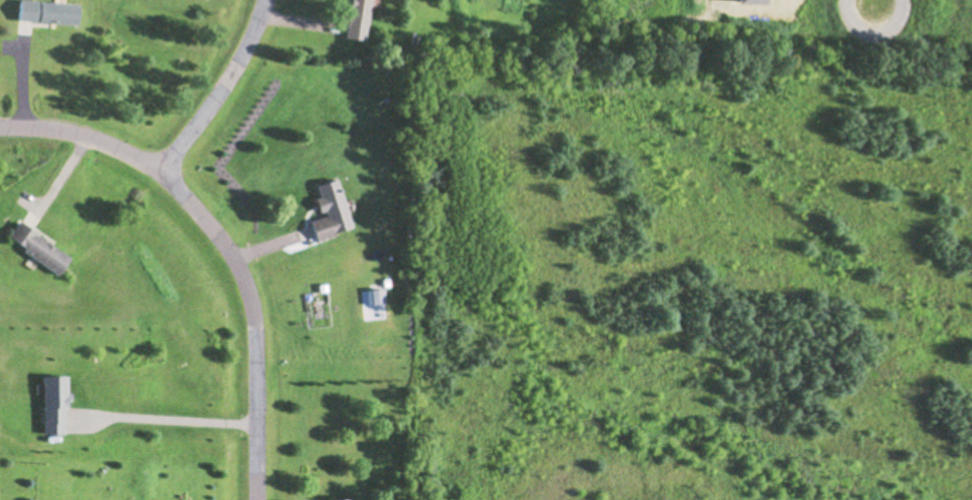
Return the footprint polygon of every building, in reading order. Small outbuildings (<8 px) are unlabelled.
[(79,2),(36,0),(19,0),(18,20),(77,23),(79,2)] [(371,0),(350,0),(346,38),(366,40),(371,0)] [(337,179),(316,185),(326,216),(310,220),(316,240),(352,229),(337,179)] [(59,273),(70,255),(17,222),(6,240),(59,273)]
